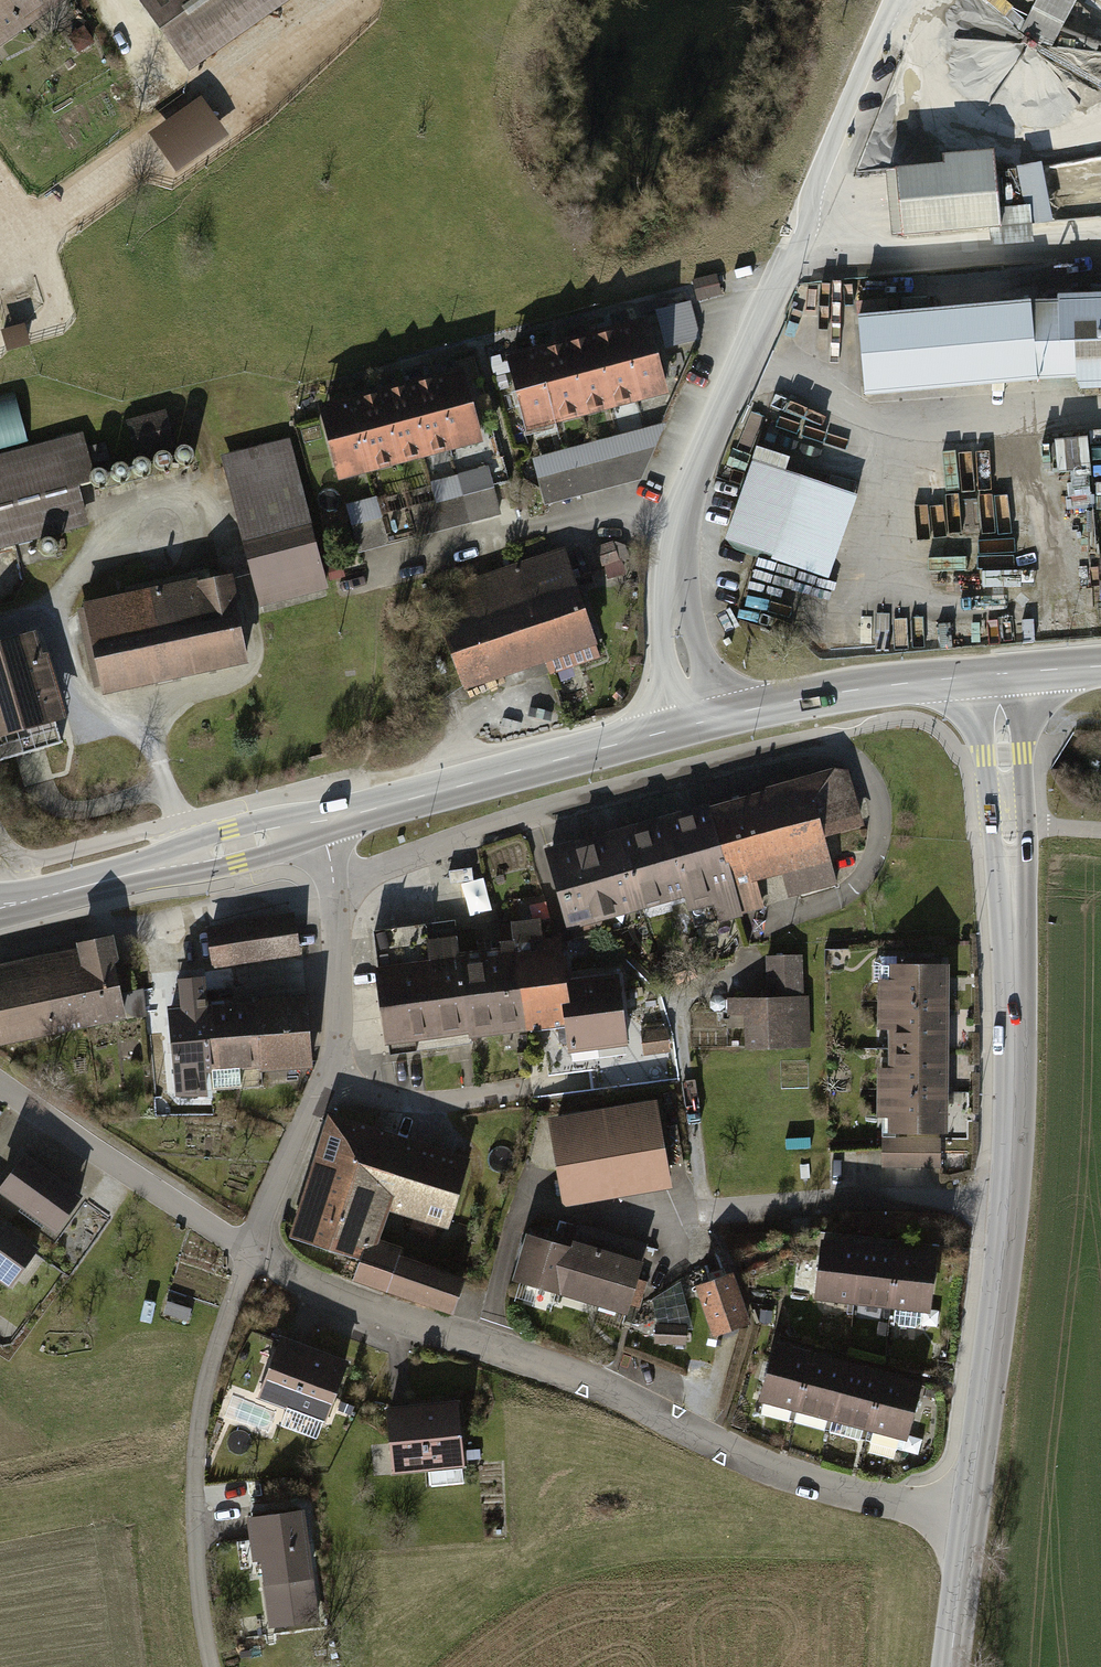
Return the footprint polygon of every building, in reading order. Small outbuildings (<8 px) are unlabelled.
[(65,5),(62,0),(0,0),(0,50),(65,5)] [(193,62),(285,0),(151,0),(193,62)] [(1071,0),(1032,0),(1014,34),(1045,50),(1071,0)] [(77,33),(65,40),(74,54),(86,47),(77,33)] [(937,172),(891,176),(898,241),(993,231),(985,157),(936,162),(937,172)] [(704,284),(708,300),(739,293),(735,277),(704,284)] [(1051,299),(1052,304),(849,322),(856,400),(1070,381),(1073,391),(1100,391),(1100,297),(1051,299)] [(690,307),(654,316),(662,350),(698,342),(690,307)] [(644,324),(615,331),(634,405),(663,398),(644,324)] [(615,331),(583,340),(601,414),(634,405),(615,331)] [(583,340),(557,346),(575,420),(590,416),(601,414),(583,340)] [(557,346),(533,352),(552,426),(575,420),(557,346)] [(523,433),(552,426),(533,352),(504,359),(523,433)] [(458,372),(427,381),(446,456),(478,447),(458,372)] [(427,381),(398,388),(418,464),(446,456),(427,381)] [(398,388),(369,396),(388,471),(418,464),(398,388)] [(29,443),(19,394),(0,398),(0,449),(29,443)] [(369,396),(344,402),(363,478),(388,471),(369,396)] [(334,485),(363,478),(344,402),(314,410),(334,485)] [(165,409),(127,419),(135,453),(173,444),(165,409)] [(661,427),(528,463),(541,510),(637,483),(661,427)] [(1091,435),(1059,437),(1062,469),(1074,468),(1076,488),(1095,487),(1091,435)] [(88,523),(79,488),(95,484),(84,437),(0,457),(0,544),(88,523)] [(290,437),(221,453),(257,604),(327,587),(290,437)] [(820,480),(857,486),(859,471),(822,466),(820,480)] [(485,470),(342,504),(353,552),(497,519),(485,470)] [(612,545),(593,552),(600,570),(618,563),(612,545)] [(563,553),(436,595),(466,689),(549,661),(553,673),(598,658),(563,553)] [(228,577),(88,608),(105,685),(245,655),(228,577)] [(0,646),(0,758),(60,740),(54,720),(63,717),(38,635),(0,646)] [(840,772),(708,806),(735,909),(829,884),(818,840),(856,831),(840,772)] [(708,806),(602,834),(623,916),(675,903),(683,934),(738,920),(735,909),(708,806)] [(564,932),(623,916),(602,834),(542,850),(564,932)] [(296,914),(209,927),(216,971),(302,958),(296,914)] [(501,946),(501,954),(509,1036),(565,1031),(561,985),(557,940),(543,941),(541,917),(514,920),(516,944),(501,946)] [(377,930),(380,964),(459,957),(456,923),(377,930)] [(111,941),(60,952),(77,1029),(156,1011),(150,988),(116,996),(110,966),(117,965),(111,941)] [(77,1029),(60,952),(0,965),(0,1046),(77,1029)] [(501,954),(459,957),(466,1040),(509,1036),(501,954)] [(735,1024),(736,1050),(809,1047),(807,999),(802,999),(800,956),(765,957),(767,997),(723,999),(724,1024),(735,1024)] [(466,1040),(459,957),(380,964),(388,1047),(466,1040)] [(876,967),(877,1014),(950,1012),(949,965),(876,967)] [(619,980),(561,985),(565,1031),(567,1055),(625,1051),(619,980)] [(237,1069),(246,1069),(241,1002),(209,1005),(208,991),(168,994),(173,1073),(206,1070),(207,1089),(239,1087),(237,1069)] [(305,998),(241,1002),(246,1069),(310,1064),(308,1035),(306,1012),(305,998)] [(950,1053),(950,1012),(877,1014),(877,1055),(950,1053)] [(645,1029),(647,1049),(668,1047),(666,1027),(645,1029)] [(877,1055),(878,1093),(951,1091),(950,1053),(877,1055)] [(952,1132),(951,1091),(878,1093),(879,1134),(940,1133),(952,1132)] [(667,1178),(656,1112),(554,1130),(565,1196),(667,1178)] [(332,1121),(317,1166),(384,1187),(380,1198),(444,1218),(462,1161),(332,1121)] [(677,1127),(661,1130),(667,1164),(684,1161),(677,1127)] [(941,1164),(940,1133),(879,1134),(879,1165),(941,1164)] [(49,1233),(73,1199),(16,1159),(0,1182),(0,1199),(49,1233)] [(317,1166),(295,1237),(360,1257),(353,1277),(454,1309),(462,1282),(393,1261),(397,1249),(375,1242),(372,1251),(364,1249),(380,1198),(384,1187),(317,1166)] [(5,1290),(35,1249),(0,1224),(0,1287),(5,1290)] [(579,1229),(572,1250),(560,1291),(629,1311),(647,1249),(579,1229)] [(518,1277),(560,1291),(572,1250),(531,1237),(518,1277)] [(813,1301),(852,1305),(858,1250),(819,1246),(813,1301)] [(852,1305),(892,1310),(898,1255),(858,1250),(852,1305)] [(933,1259),(898,1255),(892,1310),(927,1314),(933,1259)] [(728,1275),(692,1286),(708,1340),(744,1329),(728,1275)] [(682,1326),(654,1326),(654,1345),(682,1345),(682,1326)] [(345,1364),(274,1338),(252,1397),(323,1423),(345,1364)] [(757,1406),(788,1415),(805,1354),(774,1345),(757,1406)] [(841,1364),(805,1354),(788,1415),(824,1425),(841,1364)] [(824,1425),(864,1436),(881,1375),(841,1364),(824,1425)] [(921,1386),(881,1375),(864,1436),(904,1447),(921,1386)] [(456,1405),(382,1411),(388,1476),(425,1473),(428,1497),(463,1494),(456,1405)] [(300,1512),(251,1519),(255,1547),(263,1546),(268,1580),(309,1574),(300,1512)] [(309,1574),(268,1580),(274,1624),(316,1618),(309,1574)]
